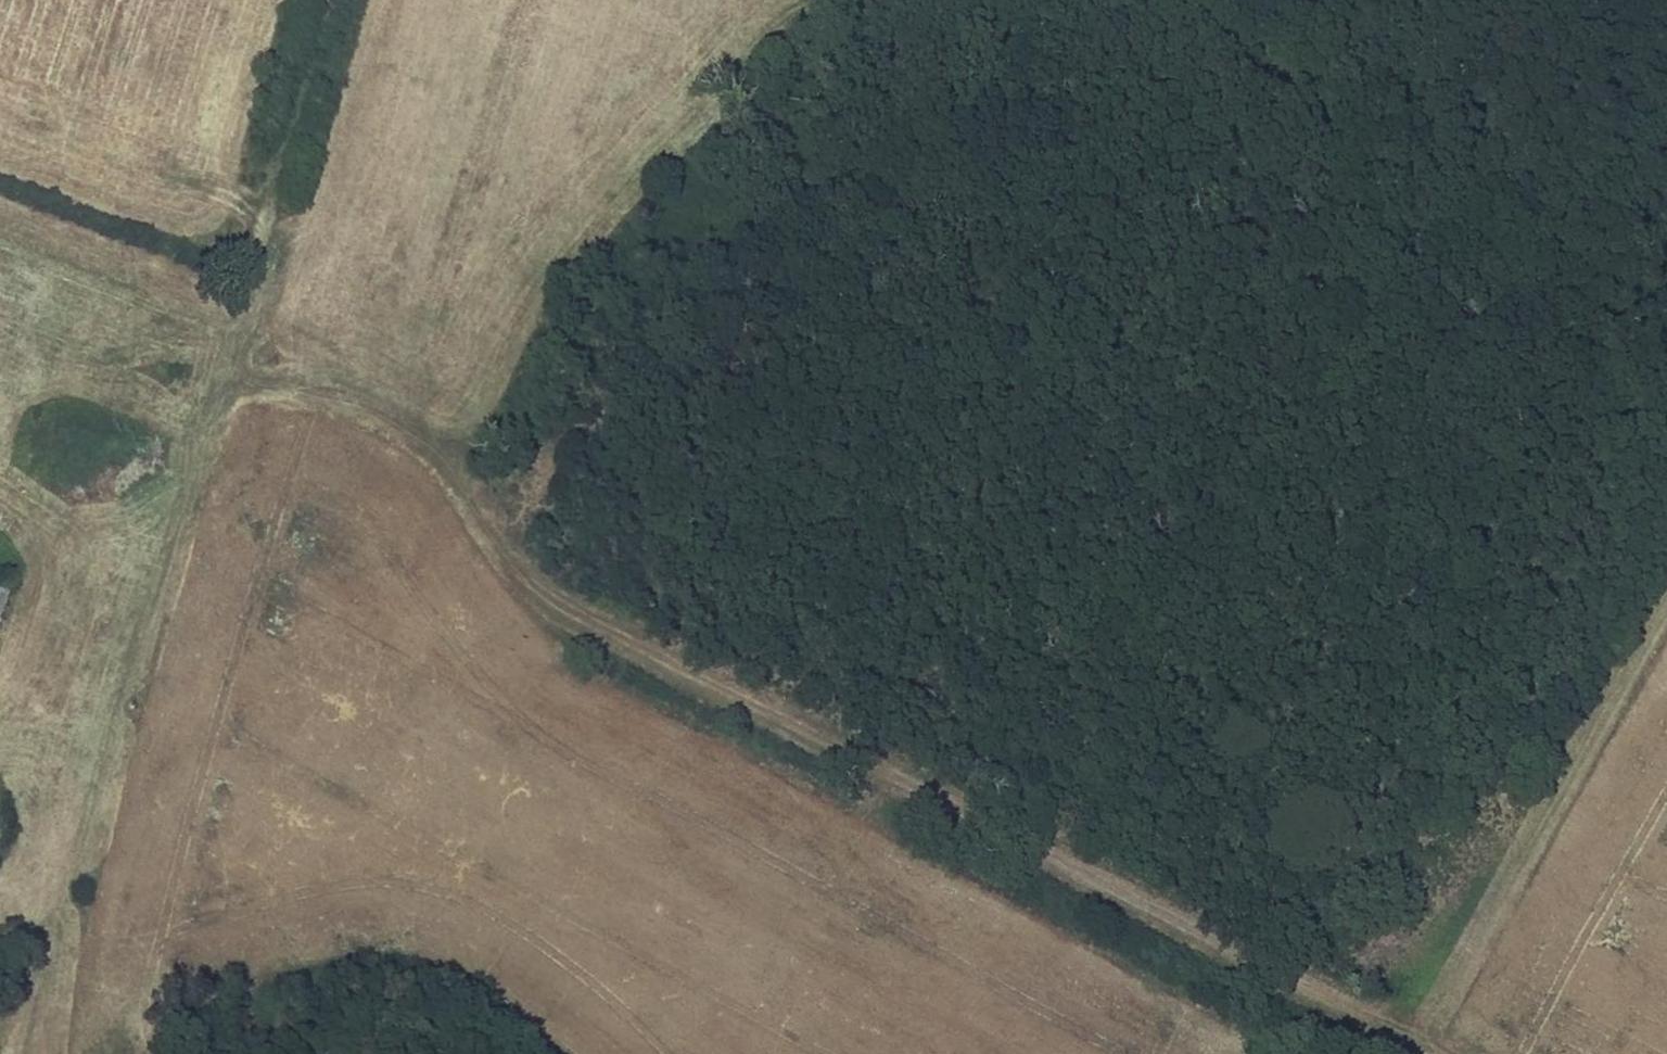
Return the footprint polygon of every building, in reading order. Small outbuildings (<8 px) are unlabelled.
[(10,587),(0,583),(0,612),(10,587)]
